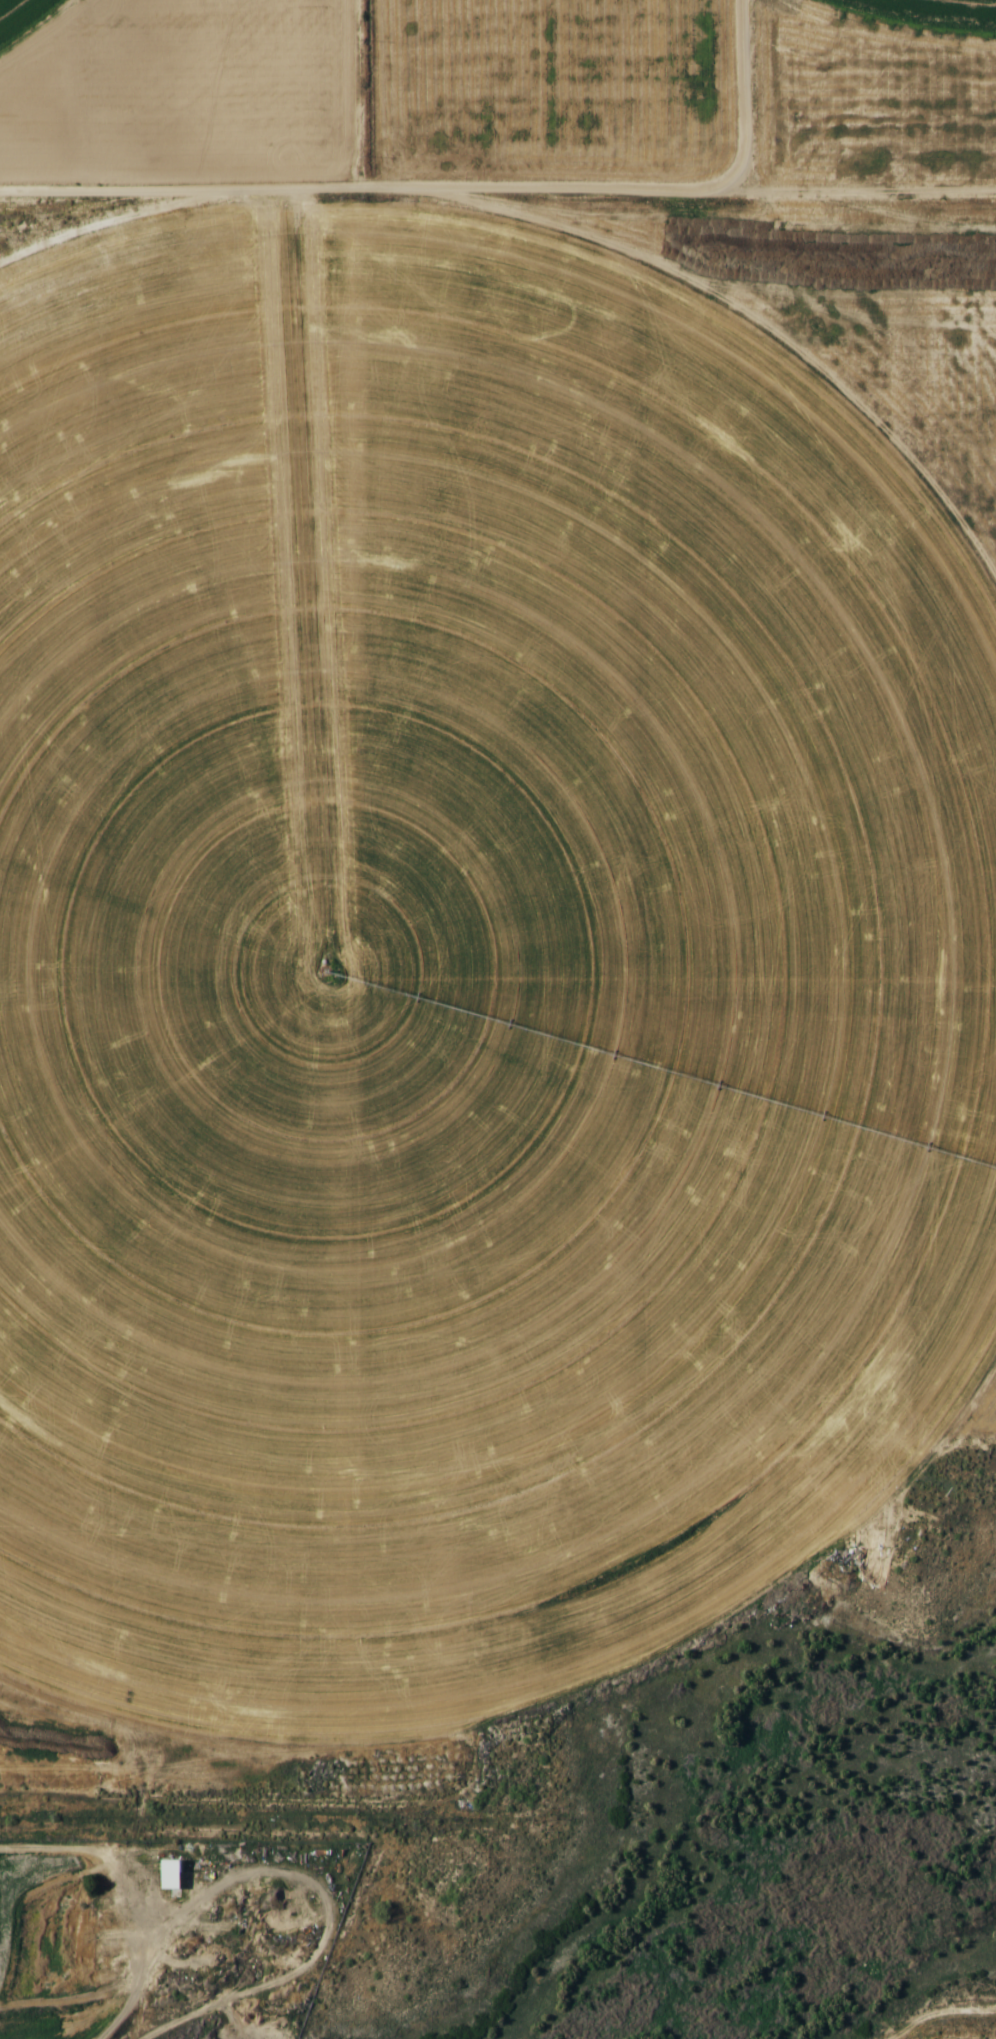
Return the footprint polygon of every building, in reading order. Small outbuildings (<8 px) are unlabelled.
[(180,1859),(161,1859),(161,1889),(180,1889),(180,1859)]
